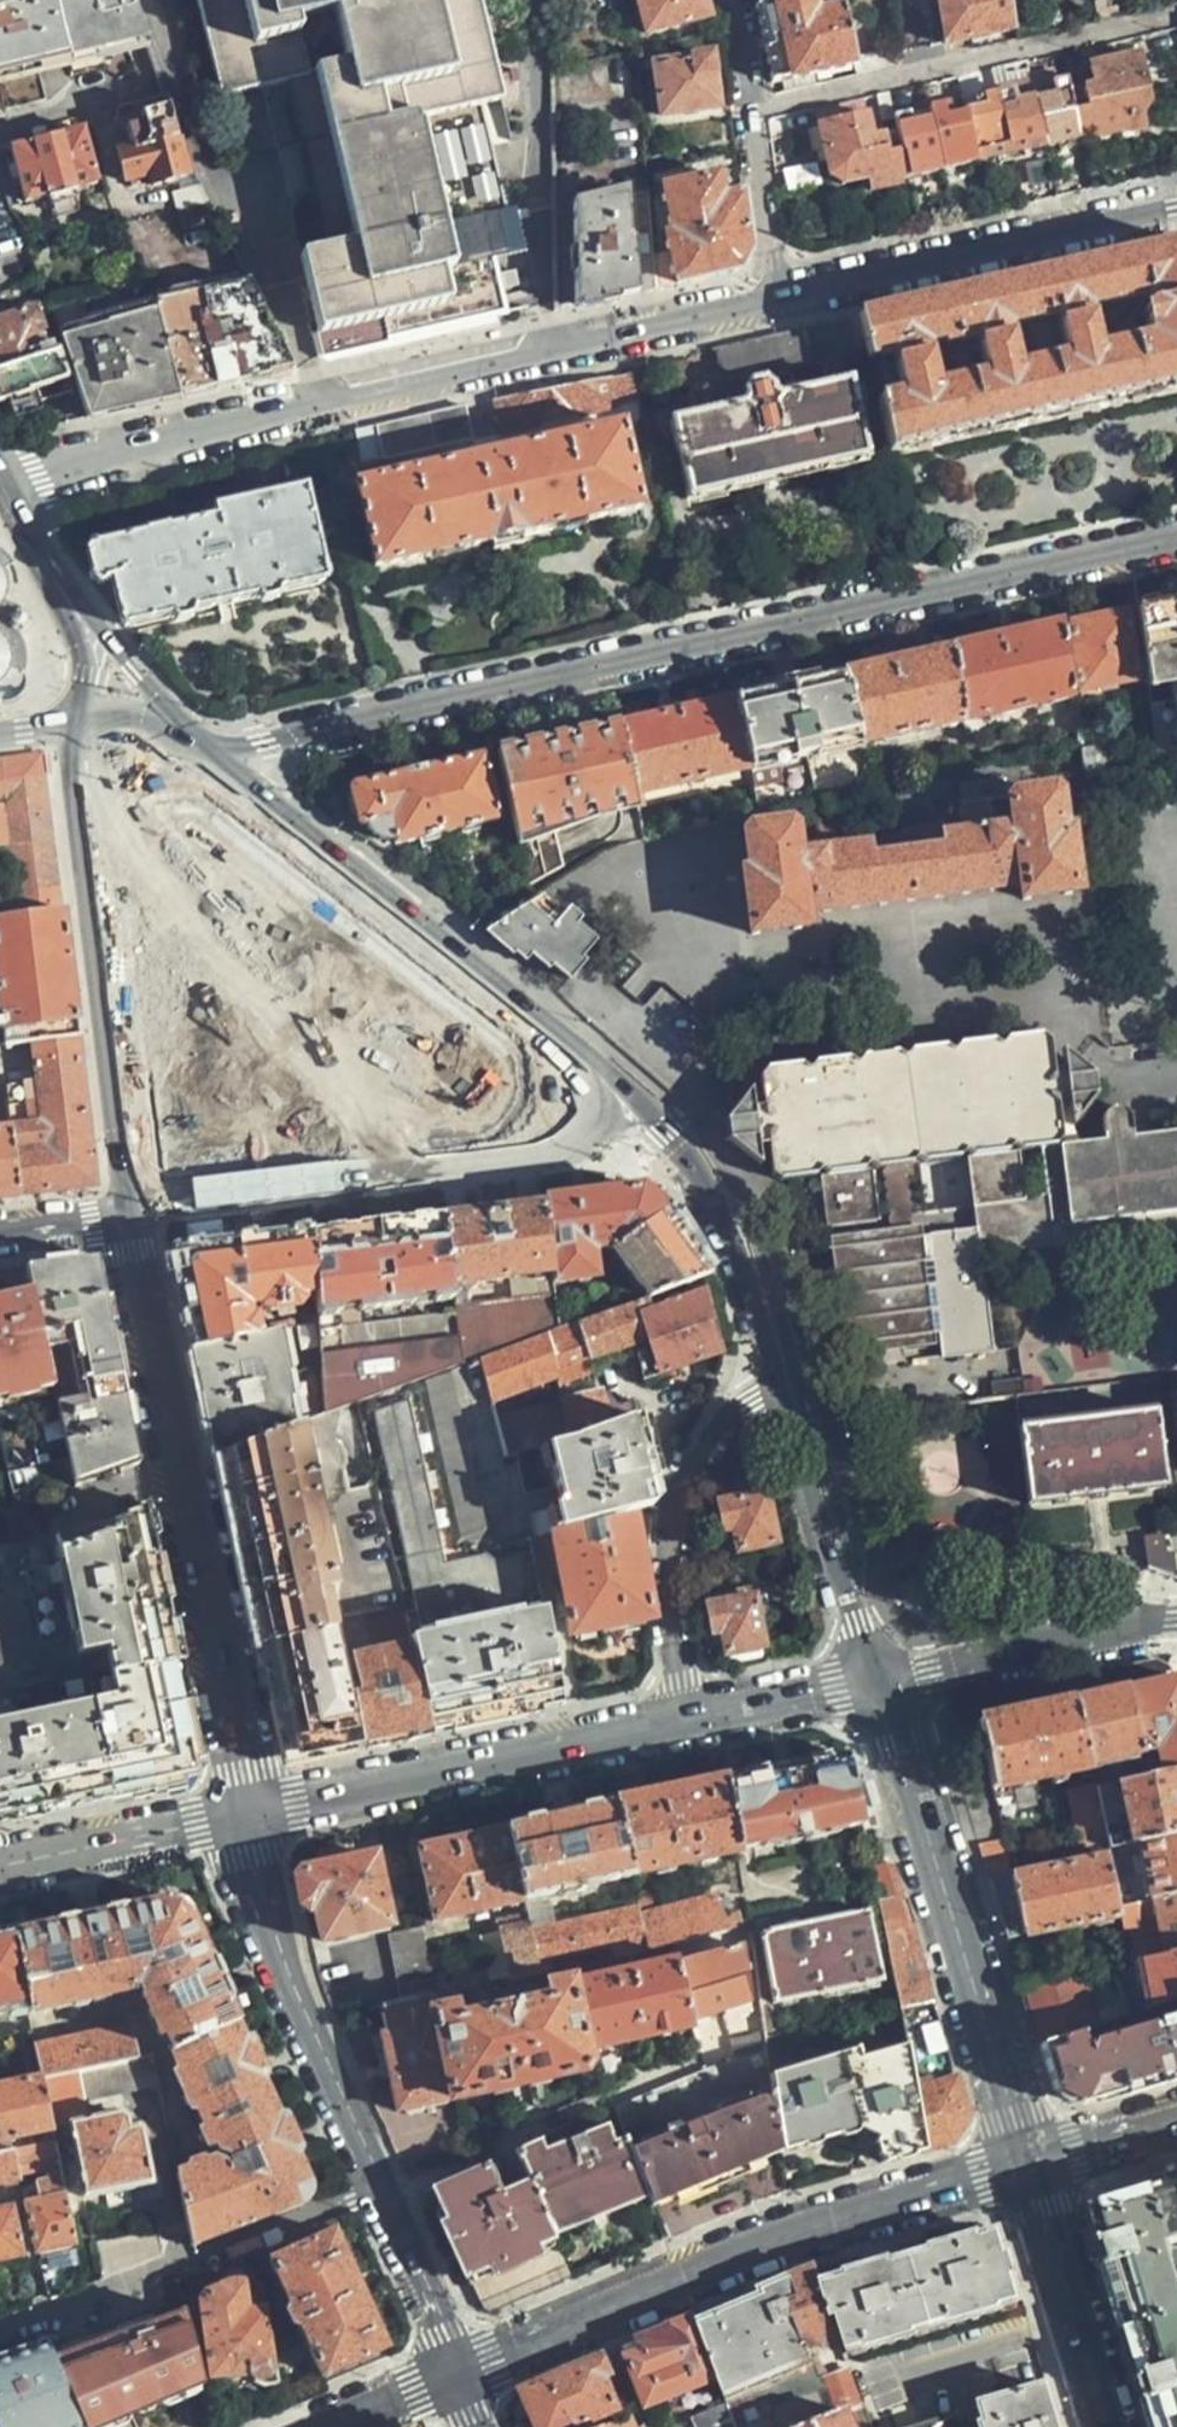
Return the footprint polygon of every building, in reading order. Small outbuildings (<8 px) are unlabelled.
[(69,55),(55,0),(43,0),(26,5),(23,0),(16,0),(5,2),(4,0),(0,0),(0,73),(69,55)] [(134,0),(55,0),(69,55),(119,42),(145,34),(134,0)] [(337,350),(492,307),(482,266),(524,257),(490,104),(508,101),(485,0),(201,0),(223,103),(278,90),(337,350)] [(648,33),(708,16),(704,0),(641,0),(648,33)] [(755,5),(764,40),(772,82),(855,65),(842,4),(816,10),(814,0),(785,0),(777,2),(755,5)] [(947,44),(978,37),(999,32),(1017,28),(1013,0),(939,0),(947,44)] [(1086,104),(1151,91),(1148,75),(1143,53),(1106,62),(1095,64),(1098,85),(1082,88),(1086,104)] [(713,75),(716,72),(713,56),(695,57),(693,61),(658,65),(663,116),(717,108),(714,84),(713,75)] [(972,136),(977,163),(992,159),(1002,157),(1002,151),(1010,148),(998,93),(996,84),(993,68),(974,72),(982,110),(966,113),(972,136)] [(1054,72),(1032,76),(1037,98),(1057,93),(1055,79),(1054,72)] [(1037,98),(1032,76),(996,84),(998,93),(1012,90),(1015,102),(1037,98)] [(1037,98),(1048,146),(1070,142),(1069,136),(1077,134),(1078,139),(1082,140),(1071,90),(1068,76),(1055,79),(1057,93),(1037,98)] [(118,108),(150,99),(143,82),(113,89),(117,100),(118,108)] [(1071,90),(1082,140),(1094,136),(1095,142),(1150,129),(1148,116),(1154,106),(1151,91),(1086,104),(1082,88),(1071,90)] [(998,93),(1010,148),(1020,146),(1022,152),(1048,146),(1037,98),(1015,102),(1012,90),(998,93)] [(872,135),(864,98),(813,109),(825,164),(828,163),(835,160),(889,148),(890,152),(903,149),(898,131),(895,117),(881,119),(885,133),(872,135)] [(955,167),(977,163),(972,136),(966,113),(951,117),(949,106),(928,110),(931,122),(941,165),(953,162),(955,167)] [(178,139),(168,109),(143,116),(147,140),(142,149),(118,156),(124,183),(150,177),(151,188),(187,178),(178,139)] [(920,176),(942,171),(941,165),(931,122),(912,126),(910,114),(895,117),(898,131),(903,149),(908,173),(919,170),(920,176)] [(98,183),(83,130),(13,148),(28,203),(47,198),(49,202),(78,195),(76,190),(98,183)] [(900,182),(909,181),(908,173),(903,149),(890,152),(889,148),(835,160),(828,163),(831,177),(845,185),(870,180),(873,191),(900,186),(900,182)] [(818,165),(785,172),(789,193),(822,186),(818,165)] [(667,253),(676,285),(742,269),(752,251),(746,206),(744,195),(722,200),(719,189),(717,178),(664,190),(673,235),(665,238),(667,253)] [(573,209),(574,306),(622,297),(654,290),(652,257),(647,189),(573,209)] [(221,225),(205,191),(176,199),(185,234),(221,225)] [(894,355),(903,396),(878,401),(890,457),(919,449),(1025,425),(1104,406),(1166,392),(1176,389),(1176,244),(1174,245),(1159,248),(1106,260),(1067,269),(1026,279),(1011,283),(987,288),(934,300),(859,318),(866,351),(868,361),(894,355)] [(652,257),(654,290),(676,285),(667,253),(652,257)] [(169,368),(177,400),(213,393),(235,388),(247,385),(291,374),(282,356),(248,282),(231,286),(166,301),(152,305),(169,368)] [(77,392),(87,422),(140,409),(177,400),(169,368),(152,305),(94,323),(58,333),(64,352),(77,392)] [(5,404),(33,396),(35,405),(77,392),(64,352),(50,356),(35,308),(0,319),(0,405),(5,404)] [(866,351),(859,318),(714,350),(722,383),(758,376),(866,351)] [(625,405),(637,402),(631,374),(523,396),(495,402),(501,427),(625,405)] [(864,459),(847,384),(781,400),(771,395),(769,389),(759,385),(748,387),(743,395),(744,401),(735,409),(669,424),(686,499),(714,493),(779,478),(848,464),(864,459)] [(33,396),(5,404),(10,421),(37,414),(35,405),(33,396)] [(638,511),(619,429),(355,490),(359,507),(368,552),(373,571),(448,555),(582,524),(638,511)] [(120,622),(124,628),(159,619),(225,605),(325,580),(318,552),(303,487),(267,495),(214,507),(216,517),(187,523),(169,527),(166,525),(148,529),(144,533),(106,542),(91,545),(87,551),(90,575),(103,584),(106,582),(110,580),(113,582),(120,622)] [(1,704),(14,704),(22,701),(25,694),(25,688),(23,680),(28,674),(25,670),(23,655),(17,640),(17,636),(19,634),(25,635),(30,626),(30,622),(31,621),(28,618),(30,616),(25,612),(22,615),(4,603),(7,585),(2,572),(9,567),(0,558),(0,705),(1,704)] [(1139,609),(1150,686),(1161,761),(1176,758),(1176,601),(1174,601),(1174,604),(1139,609)] [(1139,680),(1128,612),(1085,622),(1073,626),(1079,679),(1082,692),(1121,685),(1139,680)] [(988,643),(956,651),(950,652),(960,700),(965,723),(1031,707),(1074,698),(1067,645),(1064,626),(1048,630),(988,643)] [(891,665),(844,676),(857,732),(860,747),(895,739),(965,723),(960,700),(950,652),(908,662),(915,700),(899,704),(891,665)] [(908,662),(891,665),(899,704),(915,700),(908,662)] [(844,676),(732,700),(747,772),(757,817),(845,798),(872,792),(860,747),(857,732),(844,676)] [(732,700),(620,726),(635,795),(687,784),(747,772),(732,700)] [(536,745),(498,752),(514,823),(519,846),(556,831),(601,813),(637,807),(635,795),(620,726),(536,745)] [(0,761),(0,921),(61,913),(55,859),(43,755),(0,761)] [(500,818),(486,755),(428,769),(366,783),(349,786),(357,821),(360,824),(366,823),(368,832),(373,837),(378,840),(384,842),(390,841),(393,845),(453,830),(500,818)] [(1073,899),(1070,873),(1066,838),(1061,838),(1056,802),(1052,798),(1049,798),(1028,801),(977,806),(981,835),(962,837),(943,840),(942,830),(882,838),(862,840),(863,849),(829,854),(814,855),(810,829),(765,833),(747,835),(747,845),(750,877),(747,878),(754,937),(763,936),(763,931),(793,928),(795,931),(802,930),(801,918),(865,910),(959,898),(1021,891),(1023,905),(1034,903),(1034,900),(1062,896),(1064,899),(1073,899)] [(525,876),(527,885),(564,868),(556,831),(519,846),(525,876)] [(592,944),(573,927),(577,924),(561,912),(557,913),(542,899),(525,910),(496,929),(519,950),(525,956),(544,973),(548,971),(565,984),(582,968),(577,961),(592,944)] [(0,921),(0,1014),(3,1015),(8,1049),(33,1046),(77,1040),(70,980),(61,913),(0,921)] [(758,1073),(760,1095),(790,1091),(863,1082),(918,1074),(972,1068),(1048,1057),(1046,1036),(1037,1030),(1006,1034),(999,1043),(989,1036),(958,1041),(956,1045),(952,1049),(943,1043),(908,1048),(901,1057),(893,1050),(858,1055),(854,1062),(846,1056),(813,1060),(807,1068),(796,1061),(763,1067),(758,1073)] [(11,1130),(17,1195),(93,1186),(87,1126),(77,1040),(33,1046),(36,1085),(9,1089),(7,1092),(11,1130)] [(765,1135),(769,1163),(777,1161),(812,1157),(884,1148),(950,1140),(953,1156),(961,1147),(968,1153),(1003,1149),(1008,1142),(1017,1147),(1037,1145),(1050,1143),(1058,1136),(1053,1096),(1064,1094),(1093,1090),(1091,1070),(1079,1071),(1051,1074),(1048,1057),(972,1068),(918,1074),(863,1082),(790,1091),(760,1095),(762,1111),(765,1135)] [(765,1135),(762,1111),(723,1117),(725,1129),(726,1141),(765,1135)] [(17,1195),(11,1130),(0,1132),(0,1197),(17,1195)] [(1173,1131),(1111,1138),(1094,1140),(1049,1145),(1037,1147),(1043,1196),(1017,1199),(1012,1148),(1003,1149),(968,1153),(961,1155),(963,1161),(970,1227),(962,1229),(964,1245),(967,1269),(970,1299),(962,1300),(962,1311),(953,1311),(954,1318),(957,1356),(986,1352),(984,1340),(974,1254),(1050,1243),(1050,1235),(1112,1229),(1176,1221),(1176,1130),(1173,1131)] [(777,1161),(769,1163),(770,1173),(778,1179),(809,1175),(816,1167),(824,1172),(835,1172),(860,1168),(866,1159),(877,1167),(901,1163),(907,1163),(914,1153),(923,1160),(953,1156),(950,1140),(884,1148),(812,1157),(777,1161)] [(885,1240),(910,1235),(901,1163),(877,1167),(880,1195),(885,1240)] [(835,1172),(824,1172),(818,1174),(825,1225),(875,1217),(868,1167),(860,1168),(835,1172)] [(597,1193),(539,1199),(550,1271),(552,1280),(595,1275),(592,1249),(612,1248),(667,1208),(640,1186),(597,1193)] [(493,1206),(440,1213),(451,1285),(550,1271),(539,1199),(493,1206)] [(681,1224),(667,1208),(612,1248),(647,1298),(710,1274),(690,1239),(681,1224)] [(372,1222),(312,1230),(312,1236),(316,1291),(318,1309),(338,1306),(452,1291),(451,1285),(440,1213),(372,1222)] [(925,1320),(954,1318),(953,1311),(962,1311),(962,1300),(970,1299),(967,1269),(964,1245),(962,1229),(910,1235),(885,1240),(832,1247),(839,1299),(841,1328),(925,1320)] [(179,1304),(188,1348),(256,1333),(253,1317),(247,1314),(246,1305),(260,1302),(262,1305),(264,1307),(271,1310),(296,1304),(301,1298),(300,1295),(316,1291),(312,1236),(312,1230),(235,1240),(172,1249),(169,1254),(179,1304)] [(825,1280),(832,1328),(841,1328),(839,1299),(832,1247),(822,1248),(825,1280)] [(99,1257),(27,1267),(31,1292),(70,1456),(76,1483),(141,1464),(132,1421),(110,1312),(99,1257)] [(455,1306),(554,1294),(552,1280),(550,1271),(451,1285),(452,1291),(455,1306)] [(653,1308),(647,1298),(635,1302),(646,1344),(655,1374),(680,1366),(723,1353),(713,1315),(706,1288),(653,1308)] [(31,1292),(20,1295),(0,1300),(0,1434),(10,1471),(45,1462),(70,1456),(31,1292)] [(544,1335),(559,1329),(554,1294),(455,1306),(455,1310),(462,1364),(481,1357),(544,1335)] [(646,1344),(635,1302),(582,1322),(590,1364),(606,1358),(636,1348),(646,1344)] [(317,1320),(319,1329),(339,1327),(338,1306),(318,1309),(317,1320)] [(416,1382),(462,1364),(455,1310),(339,1327),(319,1329),(326,1414),(355,1403),(416,1382)] [(933,1358),(957,1356),(954,1318),(925,1320),(841,1328),(845,1344),(929,1335),(933,1358)] [(212,1457),(223,1453),(293,1427),(326,1414),(319,1329),(317,1320),(256,1333),(188,1348),(202,1409),(212,1457)] [(590,1364),(582,1322),(559,1329),(544,1335),(555,1378),(592,1368),(590,1364)] [(841,1328),(832,1328),(833,1345),(845,1344),(841,1328)] [(555,1378),(544,1335),(481,1357),(497,1419),(561,1403),(560,1398),(555,1378)] [(643,1377),(655,1374),(646,1344),(636,1348),(643,1377)] [(504,1538),(527,1533),(653,1505),(649,1482),(654,1480),(648,1459),(638,1415),(504,1445),(497,1419),(481,1357),(462,1364),(416,1382),(453,1541),(482,1533),(492,1537),(499,1538),(504,1538)] [(592,1368),(555,1378),(560,1398),(598,1389),(592,1368)] [(490,1718),(559,1703),(527,1533),(504,1538),(499,1538),(492,1537),(482,1533),(453,1541),(416,1382),(355,1403),(357,1410),(365,1446),(378,1507),(393,1578),(400,1614),(424,1732),(490,1718)] [(504,1445),(638,1415),(633,1398),(602,1405),(598,1389),(560,1398),(561,1403),(497,1419),(504,1445)] [(365,1446),(357,1410),(294,1434),(302,1470),(365,1446)] [(1018,1426),(1028,1504),(1080,1496),(1166,1485),(1156,1410),(1141,1410),(1050,1423),(1018,1426)] [(308,1758),(358,1746),(349,1696),(302,1470),(294,1434),(293,1427),(223,1453),(233,1501),(256,1609),(278,1711),(285,1743),(308,1758)] [(50,1482),(45,1462),(10,1471),(15,1491),(50,1482)] [(774,1540),(765,1490),(718,1501),(723,1526),(732,1524),(738,1548),(774,1540)] [(53,1814),(155,1792),(185,1786),(187,1780),(196,1773),(198,1760),(202,1758),(162,1563),(149,1504),(55,1531),(53,1523),(0,1540),(0,1825),(53,1814)] [(357,1586),(393,1578),(378,1507),(342,1515),(357,1586)] [(570,1633),(648,1617),(628,1520),(599,1527),(602,1542),(583,1546),(579,1530),(551,1537),(561,1587),(570,1633)] [(1165,1531),(1141,1534),(1146,1565),(1154,1568),(1161,1571),(1171,1572),(1176,1572),(1174,1548),(1168,1549),(1165,1531)] [(762,1644),(752,1597),(706,1607),(711,1631),(719,1629),(725,1653),(762,1644)] [(392,1739),(424,1732),(400,1614),(383,1618),(390,1654),(384,1655),(381,1650),(349,1655),(357,1695),(349,1696),(358,1746),(392,1739)] [(1123,1665),(1127,1688),(1176,1677),(1176,1675),(1169,1663),(1156,1657),(1123,1665)] [(1127,1688),(1139,1752),(1144,1775),(1176,1768),(1176,1677),(1127,1688)] [(1101,1694),(1076,1699),(1090,1763),(1139,1752),(1127,1688),(1101,1694)] [(977,1720),(991,1788),(1091,1766),(1090,1763),(1076,1699),(1026,1710),(977,1720)] [(769,1771),(723,1781),(737,1850),(863,1824),(849,1755),(794,1766),(782,1768),(769,1771)] [(1144,1775),(1095,1787),(1106,1841),(1108,1848),(1176,1832),(1176,1768),(1144,1775)] [(670,1792),(616,1803),(633,1875),(737,1850),(723,1781),(670,1792)] [(1106,1841),(1095,1787),(1070,1794),(1081,1847),(1106,1841)] [(546,1818),(509,1826),(524,1900),(527,1911),(545,1908),(543,1902),(539,1899),(552,1895),(554,1897),(574,1893),(575,1890),(633,1878),(633,1875),(616,1803),(577,1812),(562,1815),(546,1818)] [(524,1900),(509,1826),(465,1835),(421,1845),(437,1921),(524,1900)] [(1108,1848),(1110,1856),(1120,1902),(1176,1893),(1176,1832),(1108,1848)] [(995,1895),(1023,1984),(1036,1981),(1026,1935),(1012,1876),(1003,1838),(978,1844),(995,1895)] [(300,1876),(304,1900),(318,1909),(324,1938),(389,1927),(381,1892),(374,1855),(308,1869),(300,1876)] [(1110,1856),(1012,1876),(1026,1935),(1122,1916),(1120,1902),(1110,1856)] [(891,1860),(872,1866),(877,1893),(879,1902),(902,1897),(891,1860)] [(1120,1902),(1122,1916),(1132,1960),(1176,1950),(1176,1893),(1120,1902)] [(648,1948),(730,1930),(729,1924),(722,1925),(715,1895),(641,1912),(648,1948)] [(902,1897),(879,1902),(894,1980),(900,2010),(932,2004),(916,1948),(902,1897)] [(79,1917),(12,1931),(28,2006),(29,2012),(130,1990),(129,1984),(146,1980),(148,1985),(142,1994),(157,2030),(164,2031),(174,2049),(239,2019),(223,1983),(219,1975),(215,1967),(190,1912),(186,1906),(182,1901),(175,1899),(167,1898),(100,1913),(89,1915),(79,1917)] [(614,1955),(648,1948),(641,1912),(639,1904),(548,1923),(545,1908),(527,1911),(527,1914),(540,1971),(551,1969),(548,1956),(612,1944),(614,1955)] [(884,1981),(868,1910),(760,1933),(774,2003),(884,1981)] [(509,1978),(540,1971),(527,1914),(498,1920),(509,1978)] [(435,1994),(421,1926),(388,1934),(402,2000),(430,1995),(435,1994)] [(677,1961),(690,2022),(760,1999),(749,1926),(736,1929),(739,1941),(677,1961)] [(15,2009),(28,2006),(12,1931),(0,1934),(0,2013),(15,2009)] [(1023,1984),(1031,2007),(1043,2044),(1086,2031),(1176,2002),(1176,1950),(1132,1960),(1036,1981),(1023,1984)] [(586,2053),(692,2029),(690,2022),(677,1961),(674,1955),(570,1978),(586,2053)] [(434,2008),(462,2096),(586,2072),(591,2067),(586,2053),(570,1978),(546,1984),(548,1996),(535,1999),(534,1993),(519,1996),(520,2001),(489,2008),(488,2002),(473,2006),(475,2011),(459,2015),(457,2003),(434,2008)] [(402,2000),(382,2005),(387,2031),(378,2033),(380,2038),(373,2040),(376,2053),(379,2065),(386,2064),(397,2113),(462,2096),(434,2008),(430,1995),(402,2000)] [(932,2004),(900,2010),(906,2036),(928,2148),(954,2140),(964,2128),(971,2118),(963,2094),(945,2041),(932,2004)] [(256,2057),(239,2019),(174,2049),(207,2125),(273,2095),(263,2073),(259,2064),(256,2057)] [(1043,2044),(1057,2089),(1080,2103),(1176,2074),(1176,2024),(1091,2048),(1086,2031),(1043,2044)] [(36,2047),(42,2076),(42,2078),(139,2057),(132,2026),(36,2047)] [(767,2048),(765,2028),(731,2040),(736,2059),(767,2048)] [(928,2148),(906,2036),(859,2049),(856,2042),(771,2065),(785,2150),(860,2129),(868,2132),(877,2135),(886,2162),(928,2148)] [(768,2157),(785,2150),(771,2065),(767,2048),(736,2059),(614,2106),(630,2147),(646,2187),(654,2206),(768,2157)] [(155,2055),(139,2057),(42,2078),(49,2108),(64,2105),(85,2197),(153,2184),(144,2142),(154,2141),(149,2124),(146,2117),(141,2125),(132,2126),(130,2116),(123,2112),(95,2118),(90,2099),(160,2083),(155,2055)] [(53,2129),(49,2108),(42,2078),(42,2076),(0,2085),(0,2139),(53,2129)] [(290,2134),(273,2095),(207,2125),(219,2153),(233,2158),(230,2163),(217,2157),(177,2173),(191,2245),(303,2203),(310,2195),(312,2186),(309,2176),(296,2147),(293,2140),(290,2134)] [(540,2139),(513,2151),(548,2224),(595,2206),(646,2187),(630,2147),(619,2152),(609,2130),(548,2155),(540,2139)] [(56,2139),(15,2148),(22,2177),(48,2171),(50,2179),(55,2178),(59,2181),(64,2179),(56,2139)] [(16,2182),(18,2181),(18,2178),(22,2177),(15,2148),(0,2150),(0,2186),(16,2182)] [(513,2151),(430,2186),(459,2247),(483,2300),(566,2264),(548,2224),(513,2151)] [(1099,2199),(1090,2210),(1104,2255),(1146,2392),(1157,2426),(1176,2426),(1176,2176),(1099,2199)] [(37,2252),(77,2244),(67,2194),(26,2203),(37,2252)] [(24,2255),(13,2205),(0,2207),(0,2260),(24,2255)] [(102,2277),(163,2256),(158,2229),(160,2229),(157,2221),(142,2225),(143,2233),(96,2243),(102,2277)] [(355,2284),(332,2231),(267,2259),(288,2303),(285,2309),(290,2323),(297,2324),(324,2381),(387,2355),(355,2284)] [(917,2259),(825,2285),(832,2306),(838,2303),(853,2349),(1019,2301),(999,2235),(917,2259)] [(805,2274),(791,2280),(815,2344),(843,2333),(832,2306),(825,2285),(818,2269),(805,2274)] [(688,2323),(712,2381),(720,2398),(821,2356),(815,2344),(791,2280),(740,2301),(688,2323)] [(273,2383),(262,2310),(251,2311),(246,2284),(221,2288),(200,2296),(211,2375),(227,2373),(229,2376),(237,2376),(247,2375),(249,2379),(261,2384),(273,2383)] [(178,2292),(46,2345),(52,2358),(182,2306),(178,2292)] [(200,2381),(182,2306),(52,2358),(81,2426),(82,2426),(140,2405),(200,2381)] [(658,2336),(627,2348),(650,2407),(712,2381),(688,2323),(658,2336)] [(0,2348),(0,2426),(60,2426),(22,2340),(0,2348)] [(543,2426),(582,2426),(621,2408),(607,2376),(617,2372),(610,2356),(568,2373),(527,2391),(543,2426)] [(830,2378),(821,2356),(720,2398),(722,2404),(732,2426),(810,2426),(843,2414),(830,2378)] [(857,2408),(869,2403),(856,2367),(830,2378),(843,2414),(857,2408)] [(1047,2387),(986,2405),(990,2425),(987,2425),(988,2426),(1060,2426),(1047,2387)] [(722,2404),(692,2419),(695,2426),(732,2426),(722,2404)] [(857,2408),(843,2414),(810,2426),(864,2426),(857,2408)] [(960,2413),(914,2426),(964,2426),(960,2413)]
